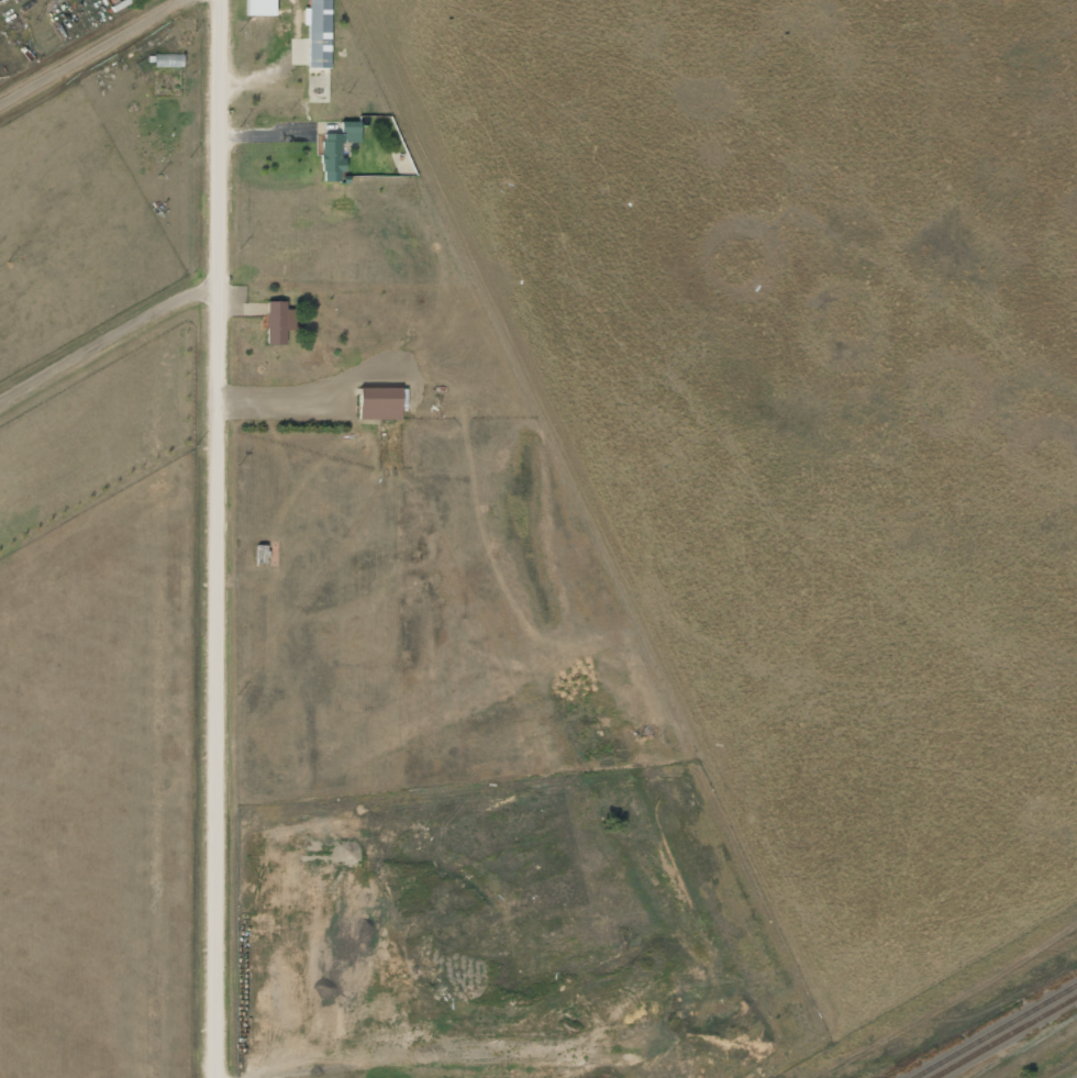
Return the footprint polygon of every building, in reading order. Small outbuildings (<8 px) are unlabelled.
[(274,15),(274,0),(246,0),(246,14),(274,15)] [(307,53),(329,53),(329,0),(307,0),(307,53)] [(152,41),(152,58),(181,58),(181,41),(152,41)] [(322,119),(323,127),(320,127),(320,136),(317,136),(317,151),(320,151),(320,160),(322,160),(322,166),(337,166),(337,157),(343,157),(343,146),(338,146),(338,131),(359,131),(359,108),(338,109),(340,119),(322,119)] [(265,286),(266,300),(262,300),(262,314),(265,313),(265,332),(285,331),(284,286),(265,286)] [(356,374),(357,407),(400,405),(400,373),(356,374)]
